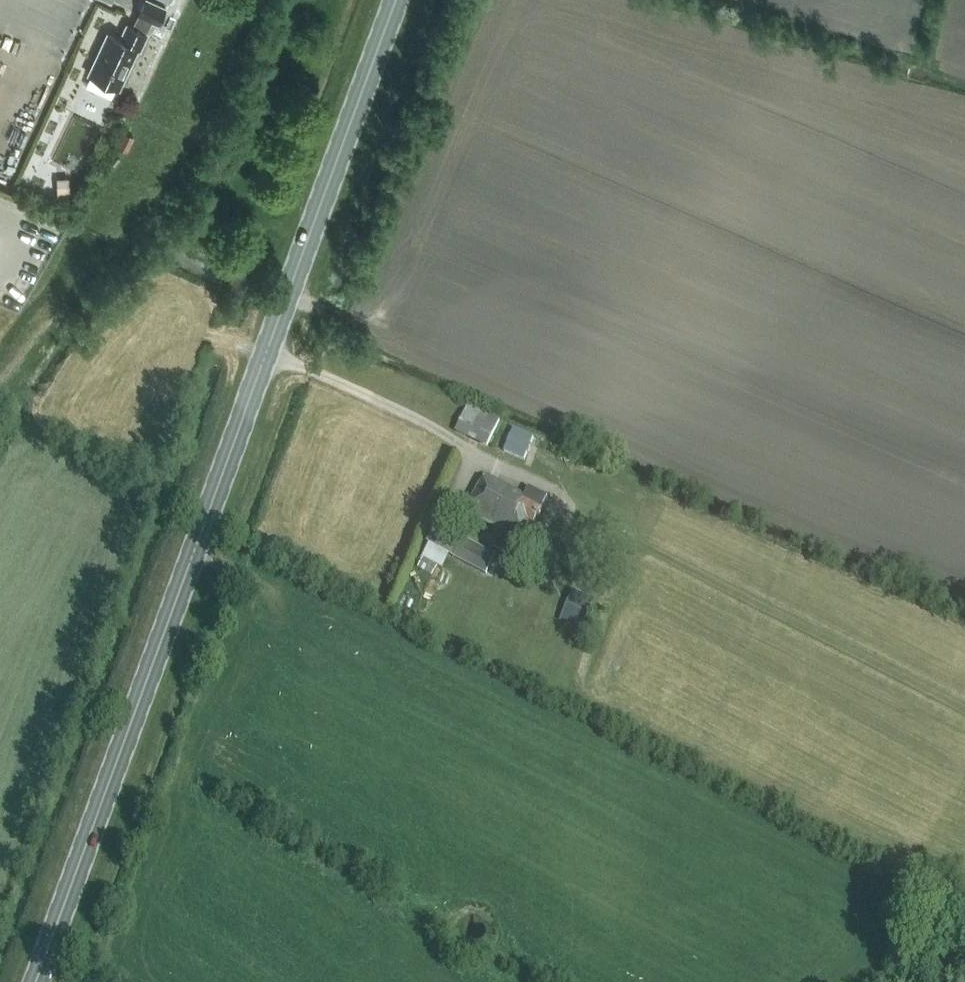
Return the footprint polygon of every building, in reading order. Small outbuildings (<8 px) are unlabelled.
[(127,24),(121,39),(108,33),(100,50),(103,51),(99,59),(97,58),(89,74),(120,88),(138,48),(140,49),(148,34),(146,33),(151,20),(159,24),(167,8),(150,0),(146,0),(139,15),(140,15),(134,28),(127,24)] [(499,419),(468,404),(455,431),(486,446),(499,419)] [(509,556),(519,537),(527,521),(533,524),(547,497),(528,487),(524,494),(486,474),(467,511),(502,528),(492,547),(509,556)] [(487,573),(496,554),(435,524),(426,543),(487,573)] [(437,566),(423,557),(417,567),(431,576),(437,566)] [(592,601),(571,591),(561,616),(582,625),(592,601)]
